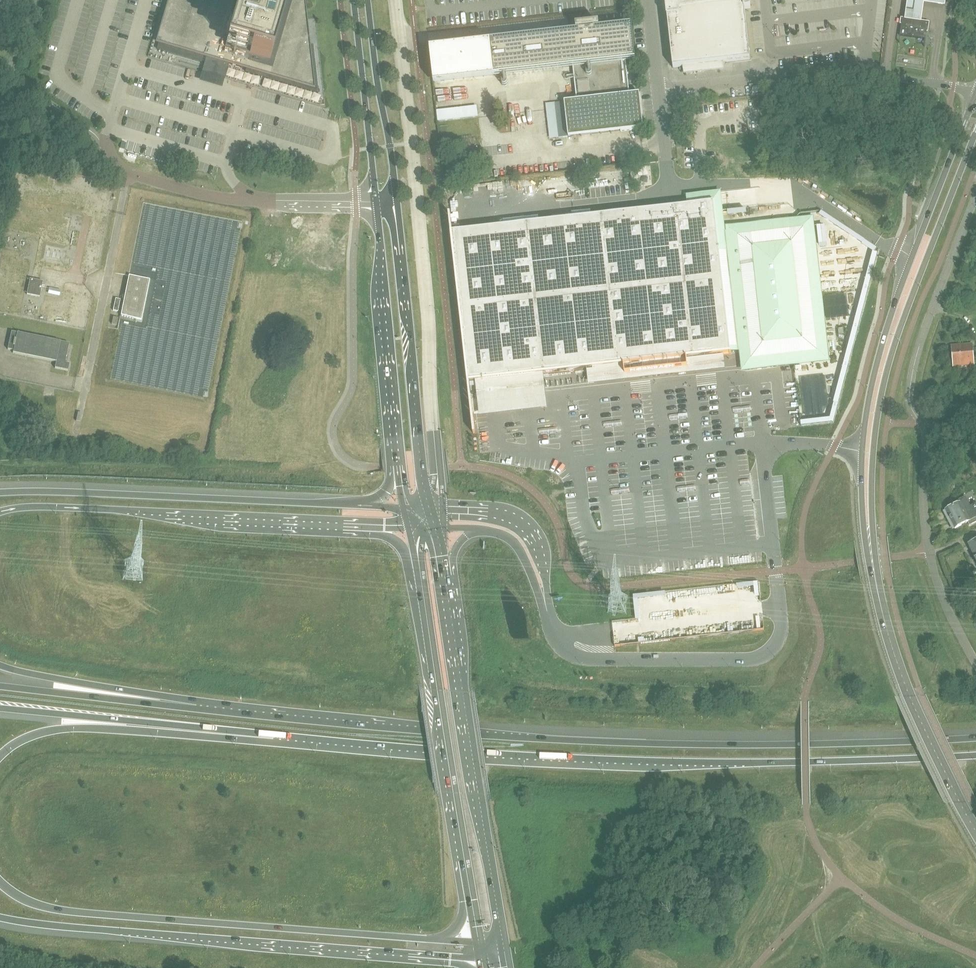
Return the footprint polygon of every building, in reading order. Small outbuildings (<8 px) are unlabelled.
[(206,56),(213,58),(213,59),(213,60),(213,61),(213,62),(214,62),(214,63),(215,64),(216,64),(217,64),(217,65),(218,65),(219,65),(219,64),(220,64),(221,63),(222,63),(222,62),(222,61),(229,63),(247,68),(245,73),(318,94),(313,46),(310,46),(308,47),(307,43),(309,43),(305,0),(172,0),(159,45),(157,50),(201,63),(203,55),(206,56)] [(671,53),(673,68),(750,59),(745,9),(751,8),(750,0),(665,0),(666,11),(667,17),(671,53)] [(900,2),(907,3),(904,23),(921,25),(923,6),(943,9),(944,0),(901,0),(900,2)] [(928,23),(902,20),(900,36),(926,39),(928,23)] [(632,27),(595,31),(595,30),(600,29),(599,24),(586,25),(576,26),(577,32),(579,32),(579,33),(547,36),(430,49),(434,84),(501,77),(502,84),(502,85),(503,86),(504,87),(505,87),(506,87),(506,86),(507,86),(508,85),(508,84),(508,83),(507,76),(569,69),(573,69),(574,76),(576,97),(577,100),(565,102),(564,102),(568,134),(569,137),(577,136),(605,133),(641,129),(643,129),(644,129),(640,94),(639,94),(639,93),(630,94),(626,63),(636,62),(632,27)] [(751,96),(768,94),(770,83),(750,85),(750,86),(751,95),(751,96)] [(718,354),(740,352),(742,374),(793,369),(829,363),(812,220),(717,233),(714,203),(688,205),(452,232),(468,382),(492,380),(506,378),(507,389),(509,388),(519,387),(520,387),(533,386),(532,375),(545,374),(592,368),(593,368),(595,378),(688,368),(687,358),(718,354)] [(121,316),(142,320),(150,279),(129,275),(121,316)] [(40,297),(43,282),(30,279),(27,295),(40,297)] [(8,350),(13,351),(13,353),(56,362),(55,368),(68,371),(69,364),(65,363),(69,344),(11,332),(8,350)] [(951,346),(953,367),(974,365),(972,345),(951,346)] [(970,507),(965,497),(959,501),(960,503),(945,511),(955,529),(968,522),(970,526),(975,522),(975,504),(970,507)]
